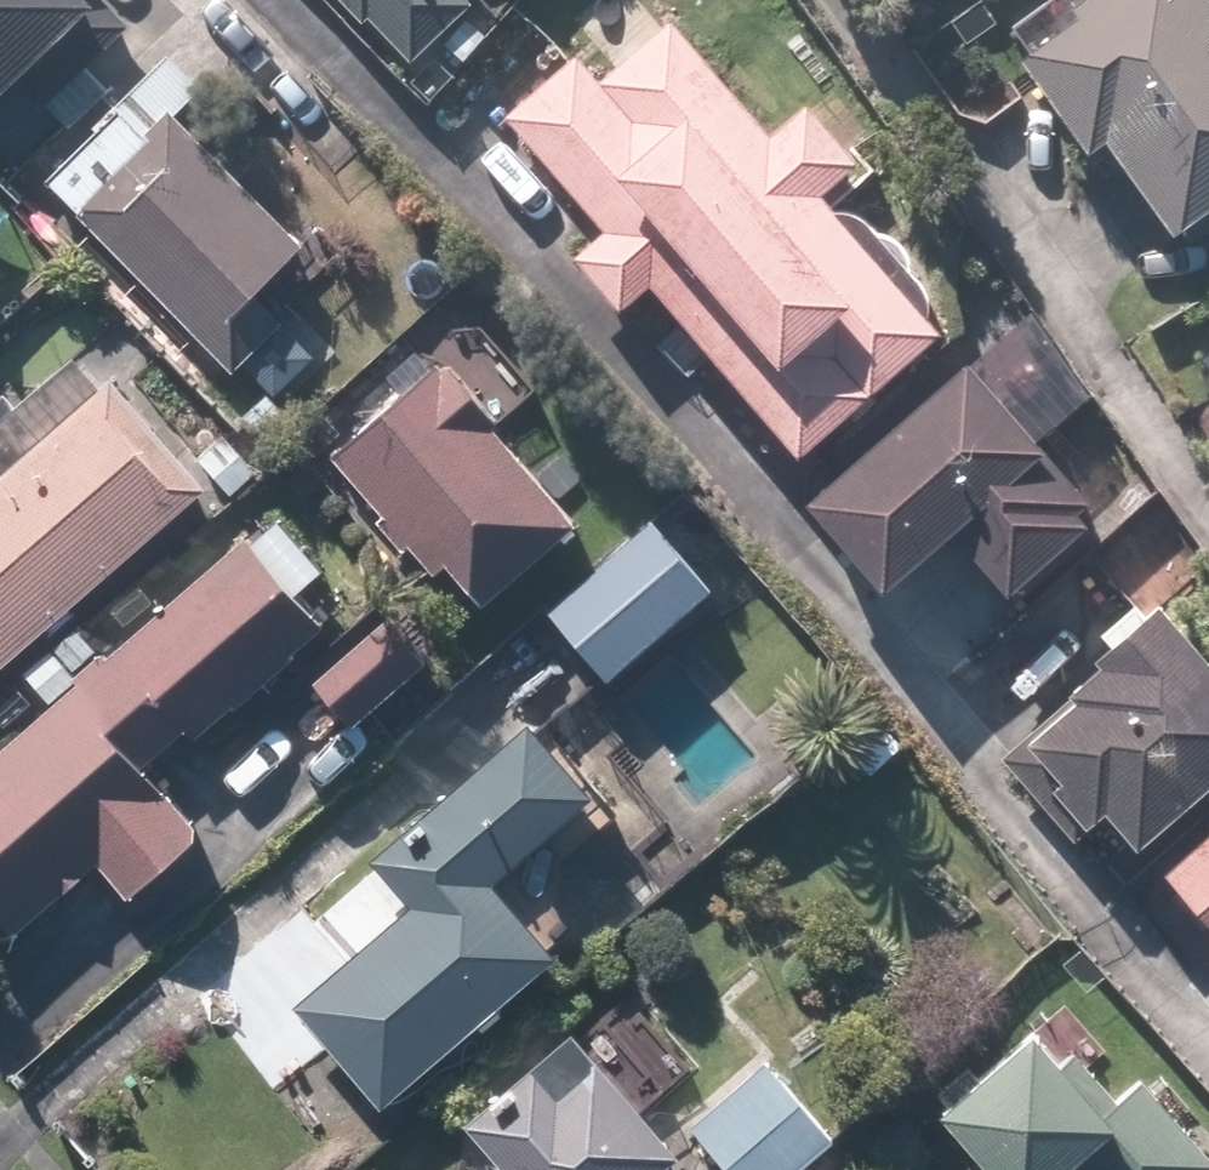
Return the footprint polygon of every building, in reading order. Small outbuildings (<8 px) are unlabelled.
[(123,0),(0,0),(0,118),(123,0)] [(503,33),(482,10),(492,0),(340,0),(434,99),(503,33)] [(667,286),(813,451),(958,322),(842,191),(877,160),(819,94),(784,125),(672,0),(633,0),(510,110),(611,224),(581,250),(637,313),(667,286)] [(1129,133),(1200,224),(1208,217),(1208,0),(1111,0),(1057,43),(1043,54),(1114,145),(1129,133)] [(245,367),(288,324),(279,315),(340,254),(155,72),(52,176),(245,367)] [(1118,488),(1060,425),(1097,391),(1032,319),(995,353),(989,347),(831,491),(915,583),(974,529),(1032,594),(1118,516),(1104,501),(1118,488)] [(341,450),(392,510),(382,519),(409,550),(419,541),(446,573),(462,559),(500,603),(601,516),(458,350),(341,450)] [(219,481),(136,388),(119,369),(4,471),(0,466),(0,675),(219,481)] [(617,682),(729,582),(667,513),(555,612),(617,682)] [(220,828),(159,757),(196,725),(203,734),(340,617),(262,527),(0,752),(0,913),(18,934),(111,855),(144,893),(220,828)] [(1109,817),(1129,799),(1162,836),(1208,794),(1208,624),(1179,590),(1120,643),(1129,653),(1094,683),(1101,691),(1056,730),(1089,767),(1075,779),(1109,817)] [(402,604),(320,675),(359,719),(440,648),(402,604)] [(400,1104),(580,945),(516,872),(617,782),(556,714),(275,963),(400,1104)] [(1208,901),(1208,839),(1178,867),(1208,901)] [(1086,1169),(1208,1169),(1208,1127),(1155,1072),(1132,1094),(1057,1017),(965,1106),(1027,1169),(1083,1169),(1084,1169),(1086,1169)] [(697,1147),(587,1028),(482,1124),(524,1169),(672,1169),(697,1147)] [(773,1053),(697,1126),(739,1169),(809,1169),(848,1133),(773,1053)] [(845,1160),(834,1169),(855,1169),(845,1160)]
